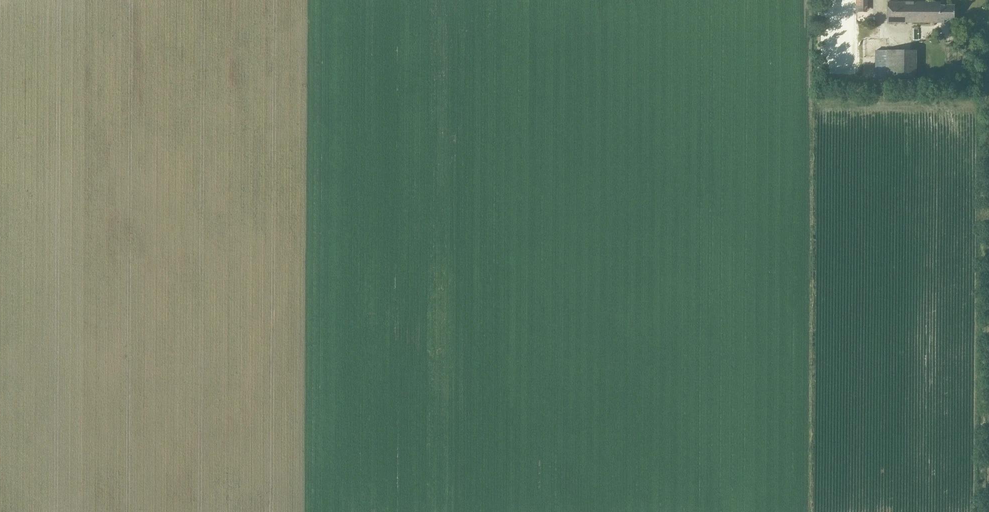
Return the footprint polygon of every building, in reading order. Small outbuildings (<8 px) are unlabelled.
[(954,20),(954,5),(940,5),(940,2),(887,2),(887,22),(944,23),(944,20),(954,20)] [(919,36),(919,26),(909,25),(909,36),(919,36)] [(916,80),(917,50),(886,50),(886,79),(916,80)]
